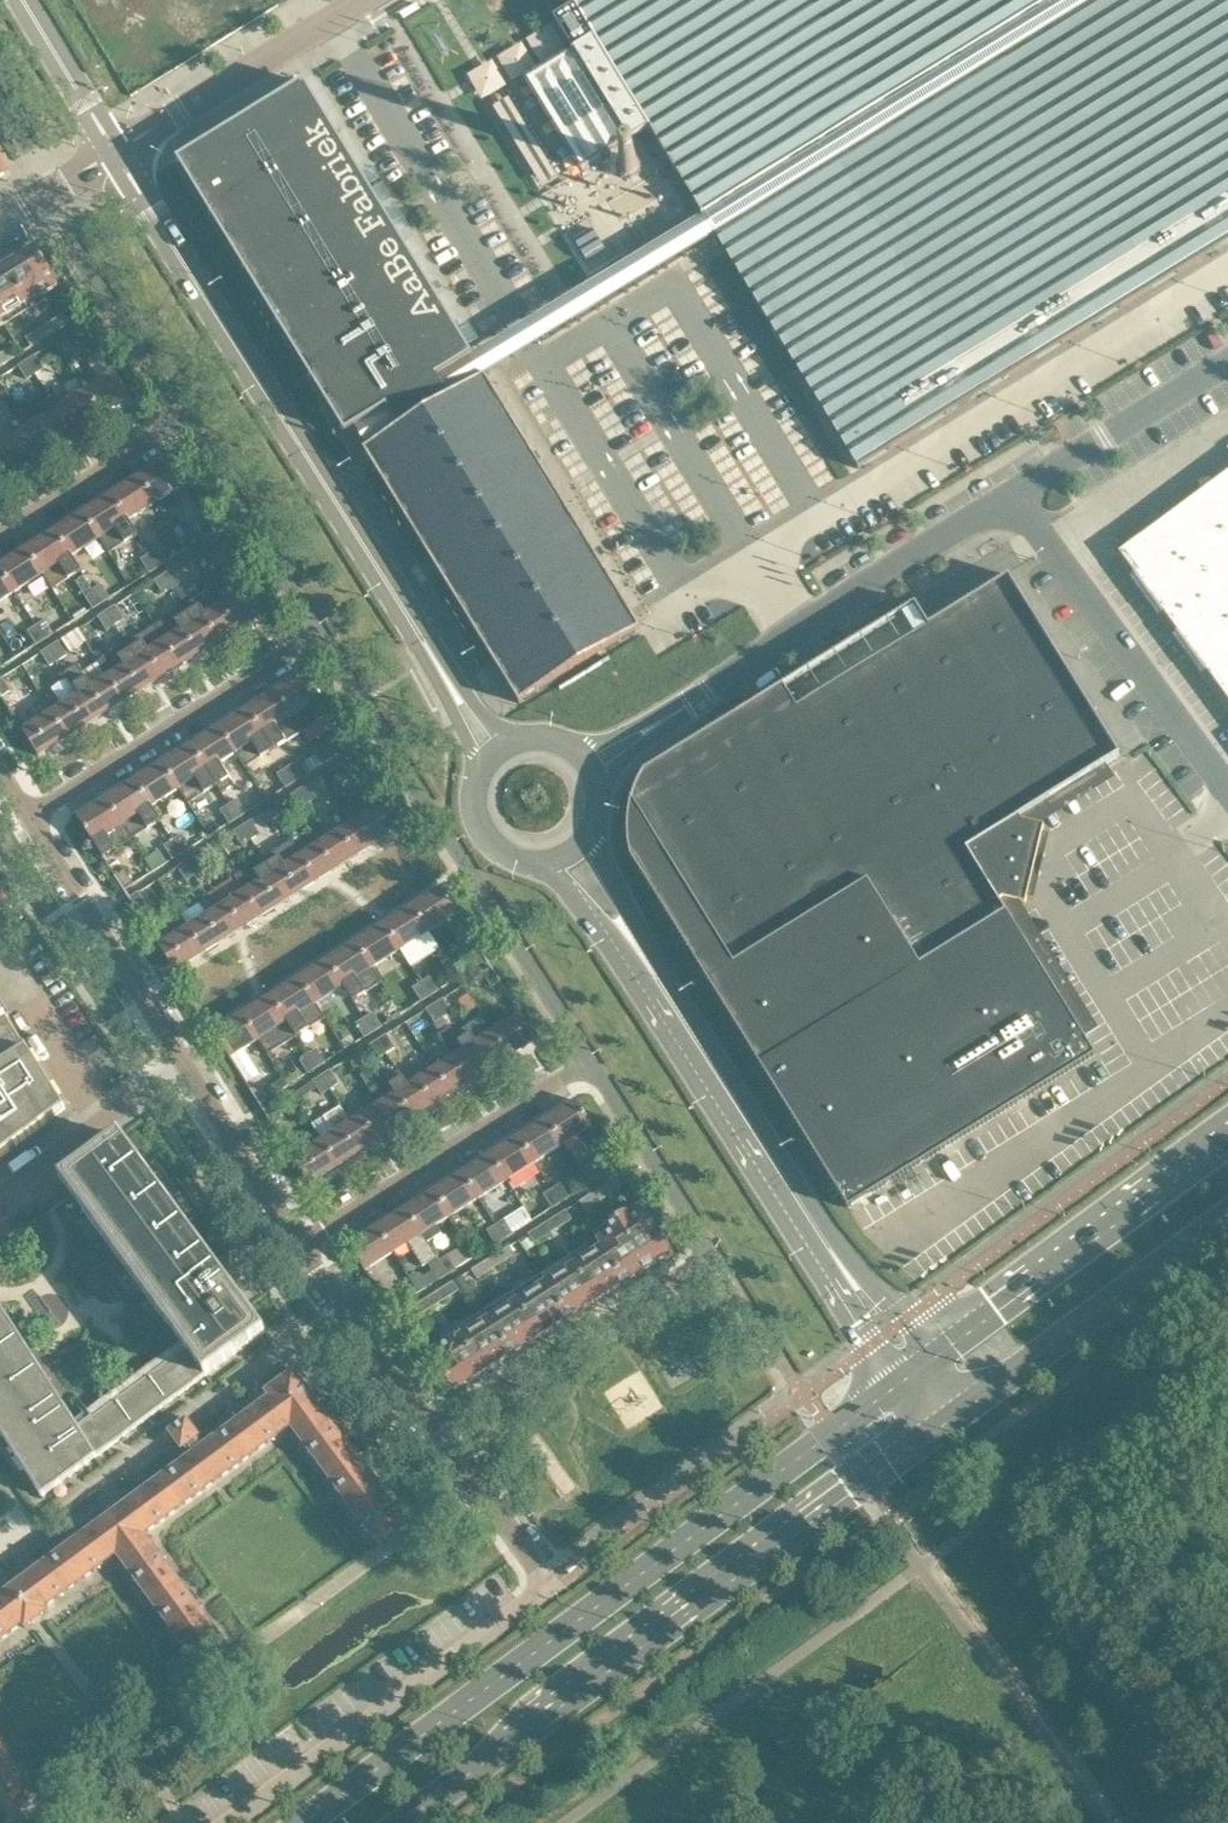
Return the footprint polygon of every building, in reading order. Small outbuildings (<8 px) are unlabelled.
[(574,5),(554,17),(574,50),(527,78),(527,79),(526,80),(527,80),(527,81),(579,167),(580,168),(581,168),(581,169),(582,169),(630,140),(632,139),(631,138),(649,127),(650,127),(666,155),(667,157),(667,156),(675,169),(675,170),(676,171),(684,183),(683,183),(685,185),(693,198),(692,198),(693,200),(694,199),(702,212),(701,212),(702,214),(703,215),(705,219),(715,235),(1099,0),(571,0),(574,5)] [(715,235),(716,236),(720,243),(726,253),(797,368),(797,369),(858,468),(864,465),(872,460),(979,394),(987,389),(1095,323),(1103,318),(1210,252),(1218,247),(1227,242),(1227,0),(1099,0),(715,235)] [(469,356),(472,355),(304,82),(177,160),(345,433),(354,428),(469,356)] [(633,178),(638,173),(640,166),(637,160),(631,156),(624,157),(619,161),(617,167),(619,174),(625,178),(633,178)] [(592,228),(574,239),(586,260),(605,249),(592,228)] [(0,267),(0,318),(1,321),(58,286),(49,271),(50,271),(45,261),(35,245),(0,267)] [(47,324),(53,332),(68,322),(63,314),(47,324)] [(37,342),(53,332),(47,324),(32,334),(37,342)] [(84,324),(75,329),(83,342),(92,337),(84,324)] [(32,334),(27,337),(32,345),(37,342),(32,334)] [(12,358),(7,350),(0,354),(0,365),(12,358)] [(35,355),(27,360),(35,373),(43,368),(35,355)] [(100,380),(86,389),(102,414),(130,396),(114,371),(104,355),(101,357),(101,356),(89,363),(100,380)] [(554,683),(553,682),(606,649),(607,650),(619,643),(619,642),(623,639),(623,640),(636,633),(635,631),(640,628),(633,616),(628,609),(486,377),(484,375),(482,377),(469,356),(354,428),(366,448),(364,450),(431,560),(436,568),(494,662),(504,678),(519,703),(524,700),(525,701),(537,693),(537,692),(541,690),(541,691),(554,683)] [(27,378),(35,373),(27,360),(19,365),(27,378)] [(74,432),(102,414),(86,389),(58,406),(74,432)] [(19,410),(29,425),(45,451),(74,432),(58,406),(48,391),(19,410)] [(16,469),(45,451),(29,425),(0,443),(16,469)] [(16,469),(0,443),(0,479),(16,469)] [(167,459),(141,475),(157,501),(185,483),(169,458),(169,457),(167,459)] [(1227,472),(1120,552),(1227,699),(1227,472)] [(157,501),(141,475),(112,494),(128,519),(157,501)] [(112,494),(84,512),(100,537),(109,552),(138,534),(128,519),(112,494)] [(100,537),(84,512),(55,530),(71,555),(100,537)] [(206,536),(215,530),(207,517),(198,523),(206,536)] [(55,530),(27,548),(43,573),(53,589),(81,571),(71,555),(55,530)] [(219,539),(211,544),(219,557),(229,551),(220,538),(219,539)] [(27,548),(0,565),(0,569),(14,591),(43,573),(27,548)] [(158,566),(166,561),(158,548),(149,553),(158,566)] [(150,572),(158,566),(149,553),(141,559),(150,572)] [(14,591),(0,569),(0,601),(14,591)] [(179,582),(171,569),(163,575),(171,588),(179,582)] [(163,593),(171,588),(163,575),(155,580),(163,593)] [(628,814),(627,828),(628,844),(631,856),(848,1207),(849,1207),(1095,1054),(1084,1036),(999,899),(1002,897),(1020,902),(1025,903),(1027,897),(1042,832),(1044,826),(1039,824),(1030,822),(1022,820),(1019,820),(1018,817),(1102,766),(1106,763),(1120,754),(1101,724),(1098,719),(1025,600),(1022,596),(1009,575),(936,620),(930,624),(928,624),(797,706),(783,684),(765,696),(759,699),(665,758),(643,771),(636,786),(631,799),(628,814)] [(84,576),(76,581),(93,608),(101,602),(93,590),(84,576)] [(101,602),(109,597),(101,584),(93,590),(101,602)] [(239,628),(266,611),(250,585),(222,603),(239,628)] [(184,606),(209,647),(239,628),(222,603),(213,588),(184,606)] [(123,618),(115,605),(106,611),(115,624),(123,618)] [(209,647),(184,606),(156,624),(182,664),(209,647)] [(107,629),(115,624),(106,611),(98,616),(107,629)] [(37,626),(45,638),(53,633),(45,621),(37,626)] [(152,683),(182,664),(156,624),(127,642),(152,683)] [(36,643),(45,638),(37,626),(29,631),(36,643)] [(86,641),(78,628),(63,638),(71,651),(86,641)] [(66,654),(58,641),(50,646),(58,660),(66,654)] [(98,660),(124,701),(152,683),(127,642),(98,660)] [(50,665),(58,660),(50,646),(42,652),(50,665)] [(79,693),(95,719),(124,701),(98,660),(70,678),(79,693)] [(305,672),(277,690),(302,731),(331,713),(305,672)] [(1,696),(10,690),(2,677),(0,678),(0,695),(1,696)] [(277,690),(248,708),(274,749),(302,731),(277,690)] [(51,711),(67,737),(95,719),(79,693),(51,711)] [(248,708),(220,726),(236,752),(245,767),(274,749),(248,708)] [(22,730),(38,755),(67,737),(51,711),(22,730)] [(220,726),(191,744),(217,785),(222,792),(234,784),(220,762),(236,752),(220,726)] [(351,745),(343,732),(334,738),(342,751),(351,745)] [(314,749),(317,753),(323,763),(339,753),(330,739),(314,749)] [(163,762),(179,788),(188,803),(217,785),(191,744),(163,762)] [(310,771),(323,763),(317,753),(304,761),(310,771)] [(356,772),(365,766),(357,753),(347,759),(356,772)] [(163,762),(134,780),(150,806),(179,788),(163,762)] [(286,768),(294,781),(302,776),(294,763),(286,768)] [(286,786),(294,781),(286,768),(278,773),(286,786)] [(134,780),(106,798),(122,824),(131,839),(160,821),(150,806),(134,780)] [(315,797),(307,784),(299,789),(307,802),(315,797)] [(349,803),(358,818),(374,844),(403,826),(377,785),(349,803)] [(299,807),(307,802),(299,789),(291,795),(299,807)] [(131,839),(122,824),(106,798),(77,817),(93,842),(94,842),(103,857),(131,839)] [(237,817),(246,812),(237,799),(229,804),(237,817)] [(229,822),(237,817),(229,804),(221,809),(229,822)] [(346,862),(374,844),(358,818),(329,836),(346,862)] [(259,833),(251,820),(243,825),(251,838),(259,833)] [(243,843),(251,838),(243,825),(234,830),(243,843)] [(172,840),(181,853),(189,848),(180,834),(172,840)] [(329,836),(301,854),(317,880),(346,862),(329,836)] [(173,858),(181,853),(172,840),(164,845),(173,858)] [(293,842),(264,860),(289,898),(317,880),(301,854),(293,842)] [(145,859),(152,870),(166,861),(159,850),(145,859)] [(202,869),(194,856),(186,861),(194,874),(202,869)] [(264,860),(236,878),(237,879),(244,890),(260,916),(263,914),(274,907),(289,898),(264,860)] [(186,879),(194,874),(186,861),(178,866),(186,879)] [(123,889),(133,883),(124,870),(115,876),(123,889)] [(237,879),(208,897),(215,909),(232,934),(233,933),(235,932),(260,916),(244,890),(237,879)] [(441,887),(413,905),(429,931),(458,913),(441,887)] [(129,897),(137,911),(146,905),(138,892),(129,897)] [(412,905),(384,923),(401,949),(412,966),(440,948),(429,931),(413,905),(412,905)] [(215,909),(187,927),(203,952),(205,951),(218,943),(229,936),(232,934),(215,909)] [(384,923),(356,941),(372,967),(401,949),(384,923)] [(175,970),(203,952),(187,927),(159,945),(175,970)] [(327,959),(344,985),(353,1000),(381,982),(372,967),(356,941),(327,959)] [(487,959),(478,945),(469,951),(478,964),(487,959)] [(327,959),(299,977),(315,1003),(344,985),(327,959)] [(490,968),(483,973),(491,986),(500,980),(492,967),(490,968)] [(299,977),(270,995),(296,1036),(325,1018),(315,1003),(299,977)] [(429,977),(421,982),(429,995),(438,990),(429,977)] [(429,995),(421,982),(413,987),(421,1000),(429,995)] [(296,1036),(270,995),(242,1014),(258,1039),(268,1054),(296,1036)] [(443,998),(435,1003),(443,1016),(451,1011),(443,998)] [(443,1016),(435,1003),(426,1008),(435,1021),(443,1016)] [(373,1012),(364,1018),(373,1031),(381,1026),(373,1012)] [(510,1056),(537,1038),(521,1013),(493,1030),(510,1056)] [(65,1108),(5,1014),(0,1018),(0,1156),(65,1108)] [(230,1057),(258,1039),(242,1014),(213,1032),(230,1057)] [(455,1034),(480,1074),(510,1056),(493,1030),(493,1031),(483,1016),(455,1034)] [(373,1031),(364,1018),(356,1023),(365,1036),(373,1031)] [(452,1056),(436,1066),(453,1092),(480,1074),(455,1034),(450,1026),(450,1027),(441,1032),(438,1034),(452,1056)] [(386,1034),(378,1039),(386,1052),(394,1047),(386,1034)] [(386,1052),(378,1039),(370,1044),(378,1057),(386,1052)] [(316,1048),(308,1053),(316,1067),(324,1061),(316,1048)] [(316,1067),(308,1053),(300,1059),(308,1072),(316,1067)] [(407,1085),(423,1111),(453,1092),(436,1066),(407,1085)] [(329,1070),(321,1075),(329,1088),(338,1083),(329,1070)] [(395,1129),(423,1111),(407,1085),(398,1070),(369,1088),(379,1103),(395,1129)] [(329,1088),(321,1075),(313,1080),(321,1093),(329,1088)] [(259,1103),(268,1097),(260,1084),(250,1090),(259,1103)] [(306,1084),(292,1093),(297,1100),(311,1091),(306,1084)] [(588,1152),(603,1143),(576,1100),(548,1118),(563,1142),(577,1133),(586,1148),(588,1152)] [(379,1103),(350,1121),(366,1147),(395,1129),(379,1103)] [(273,1106),(264,1111),(272,1124),(281,1119),(273,1106)] [(322,1139),(338,1165),(366,1147),(350,1121),(340,1106),(312,1124),(322,1139)] [(548,1118),(519,1136),(535,1160),(563,1142),(548,1118)] [(46,1215),(47,1216),(0,1250),(0,1431),(42,1497),(266,1331),(120,1134),(59,1178),(60,1180),(73,1197),(70,1199),(69,1198),(46,1215)] [(519,1136),(491,1154),(506,1179),(535,1160),(519,1136)] [(322,1139),(293,1157),(309,1183),(338,1165),(322,1139)] [(618,1165),(609,1152),(600,1158),(609,1171),(618,1165)] [(491,1154),(462,1172),(478,1197),(506,1179),(491,1154)] [(462,1172),(434,1190),(449,1215),(478,1197),(462,1172)] [(617,1177),(605,1185),(611,1195),(623,1187),(617,1177)] [(560,1184),(552,1189),(560,1202),(569,1197),(560,1184)] [(599,1202),(611,1195),(605,1185),(593,1193),(599,1202)] [(560,1202),(552,1189),(544,1194),(552,1207),(560,1202)] [(437,1223),(449,1215),(434,1190),(405,1208),(427,1242),(442,1232),(437,1223)] [(599,1202),(593,1193),(580,1201),(587,1210),(599,1202)] [(405,1208),(377,1226),(393,1251),(407,1242),(421,1265),(428,1261),(436,1256),(427,1242),(405,1208)] [(600,1245),(623,1282),(672,1251),(657,1227),(656,1226),(655,1227),(643,1208),(630,1216),(626,1209),(606,1222),(611,1229),(596,1238),(600,1245)] [(565,1210),(553,1218),(559,1227),(572,1220),(565,1210)] [(547,1235),(559,1227),(553,1218),(541,1226),(547,1235)] [(504,1219),(496,1225),(504,1238),(512,1233),(504,1219)] [(504,1238),(496,1225),(487,1230),(496,1243),(504,1238)] [(364,1270),(393,1251),(377,1226),(348,1244),(364,1270)] [(535,1243),(547,1235),(541,1226),(529,1233),(530,1235),(535,1243)] [(530,1235),(520,1241),(527,1252),(536,1246),(535,1243),(530,1235)] [(568,1318),(623,1282),(600,1245),(544,1280),(568,1318)] [(509,1246),(497,1254),(502,1262),(514,1254),(509,1246)] [(489,1269),(502,1262),(497,1254),(484,1261),(489,1269)] [(447,1255),(439,1261),(447,1274),(455,1269),(447,1255)] [(436,1256),(428,1261),(433,1269),(439,1279),(447,1274),(439,1261),(436,1256)] [(489,1269),(484,1261),(472,1269),(477,1277),(489,1269)] [(461,1276),(452,1282),(458,1291),(462,1297),(471,1291),(461,1276)] [(544,1280),(487,1317),(510,1354),(568,1318),(544,1280)] [(458,1291),(452,1282),(440,1290),(446,1299),(458,1291)] [(414,1284),(404,1290),(408,1298),(418,1292),(414,1284)] [(394,1308),(401,1302),(393,1289),(384,1295),(394,1308)] [(434,1307),(446,1299),(440,1290),(428,1297),(434,1307)] [(421,1315),(434,1307),(428,1297),(415,1305),(421,1315)] [(454,1390),(510,1354),(487,1317),(457,1336),(455,1334),(430,1350),(432,1352),(439,1364),(438,1365),(454,1390)] [(22,1623),(25,1627),(48,1611),(44,1606),(116,1553),(203,1672),(204,1673),(232,1652),(232,1651),(144,1533),(290,1425),(378,1544),(378,1545),(406,1524),(406,1523),(292,1369),(265,1389),(264,1390),(265,1391),(244,1407),(247,1412),(201,1445),(195,1438),(199,1435),(186,1417),(168,1430),(181,1448),(185,1446),(190,1453),(0,1594),(0,1639),(22,1623)] [(9,1815),(9,1816),(38,1795),(37,1794),(0,1744),(0,1803),(9,1815)]
